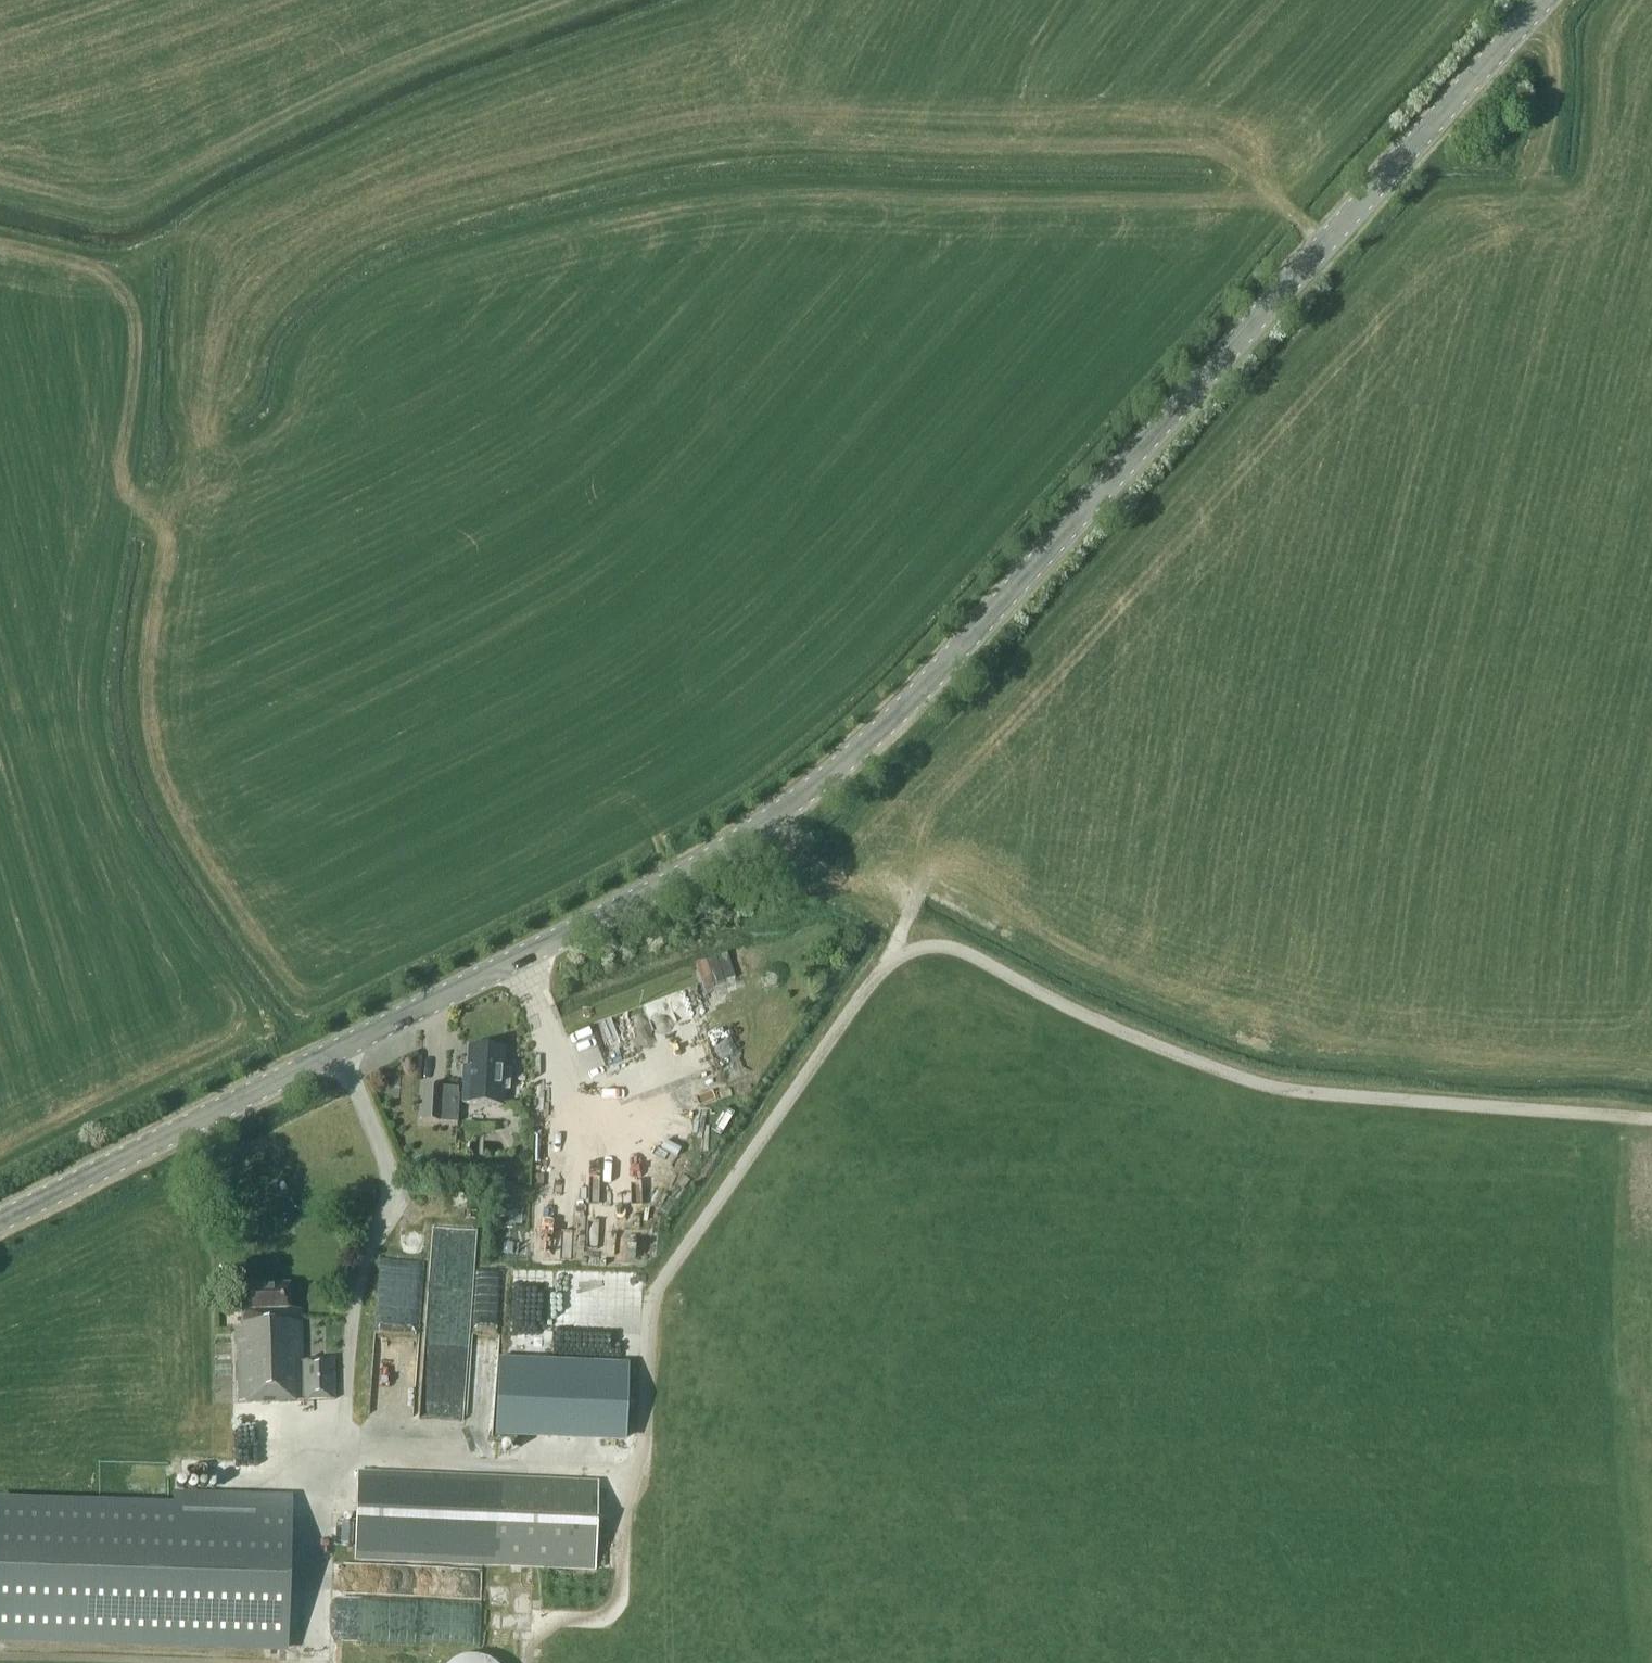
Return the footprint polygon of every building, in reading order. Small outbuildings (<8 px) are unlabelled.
[(699,962),(707,986),(738,975),(730,951),(699,962)] [(605,1050),(672,1027),(668,1015),(659,1018),(654,1001),(595,1021),(605,1050)] [(471,1069),(466,1068),(463,1102),(500,1105),(501,1089),(508,1089),(510,1071),(501,1070),(502,1050),(472,1048),(471,1069)] [(459,1089),(423,1087),(422,1121),(458,1123),(459,1089)] [(510,1207),(511,1185),(493,1184),(492,1206),(510,1207)] [(380,1337),(429,1339),(432,1260),(383,1258),(380,1337)] [(241,1403),(333,1402),(333,1362),(301,1364),(301,1311),(291,1311),(291,1287),(243,1286),(243,1328),(236,1329),(236,1344),(239,1344),(241,1403)] [(501,1366),(497,1443),(623,1448),(627,1371),(501,1366)] [(358,1470),(354,1560),(595,1570),(599,1480),(358,1470)] [(292,1489),(175,1483),(174,1494),(0,1487),(0,1624),(286,1636),(292,1489)]
